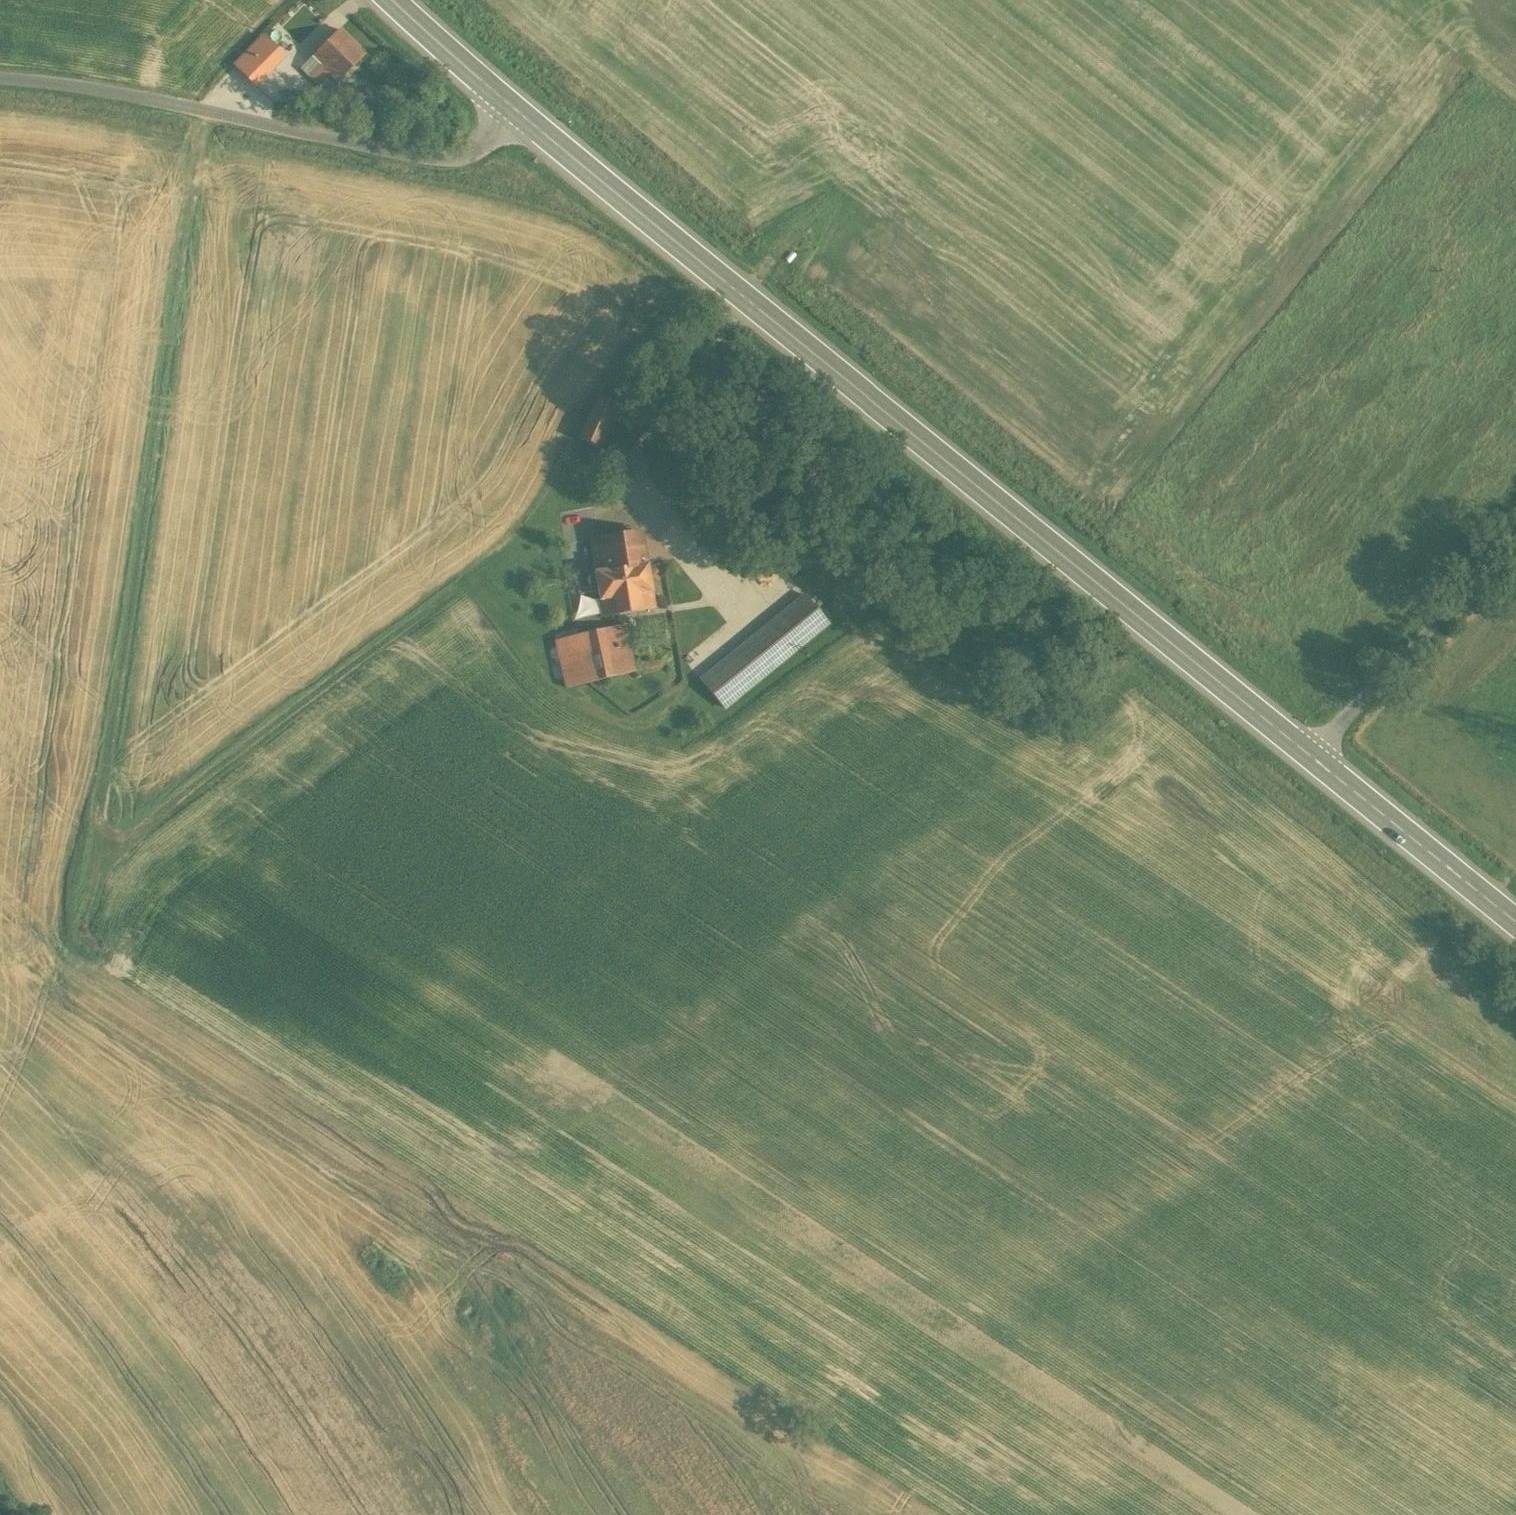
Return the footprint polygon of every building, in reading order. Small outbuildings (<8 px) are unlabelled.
[(365,55),(338,30),(312,57),(321,66),(310,77),(318,85),(329,73),(338,82),(365,55)] [(600,397),(579,439),(598,448),(618,406),(600,397)] [(640,533),(590,540),(596,574),(646,565),(640,533)] [(646,565),(596,574),(603,617),(653,608),(646,565)] [(804,595),(744,644),(767,672),(828,623),(804,595)] [(623,625),(555,641),(566,688),(633,672),(623,625)] [(744,644),(700,680),(724,708),(767,672),(744,644)]
